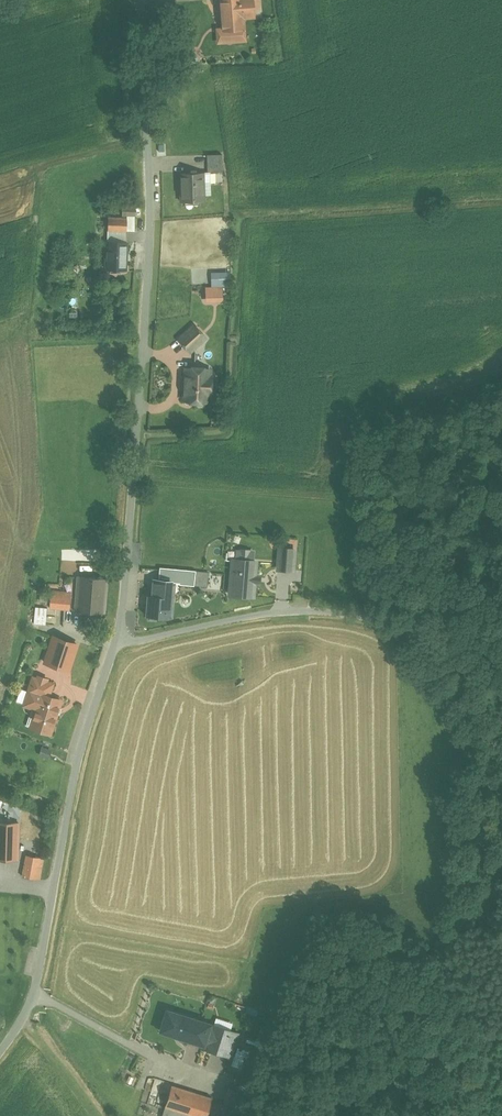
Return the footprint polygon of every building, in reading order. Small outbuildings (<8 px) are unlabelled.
[(221,9),(222,9),(223,29),(224,30),(244,28),(244,17),(254,16),(253,0),(220,0),(221,9)] [(244,28),(224,30),(223,29),(218,29),(219,42),(245,40),(244,28)] [(223,154),(208,154),(208,172),(223,172),(223,154)] [(204,173),(181,173),(182,201),(204,201),(204,194),(211,194),(211,183),(204,183),(204,173)] [(135,207),(123,207),(123,215),(135,216),(135,207)] [(127,218),(109,217),(108,231),(127,231),(127,218)] [(136,218),(127,217),(127,218),(127,231),(136,232),(136,218)] [(127,231),(108,231),(108,241),(106,269),(126,270),(127,242),(127,231)] [(194,325),(180,339),(191,351),(205,338),(194,325)] [(210,370),(186,369),(184,399),(209,400),(209,396),(212,396),(213,375),(210,375),(210,370)] [(295,550),(280,549),(278,569),(294,570),(295,550)] [(256,562),(233,560),(230,595),(253,596),(254,582),(259,583),(260,577),(255,576),(256,562)] [(195,571),(163,570),(163,580),(172,581),(171,582),(180,583),(180,584),(194,585),(195,571)] [(107,580),(79,577),(77,600),(76,610),(104,613),(107,580)] [(163,580),(154,580),(153,596),(149,595),(147,616),(149,616),(149,620),(156,620),(156,617),(168,618),(169,616),(165,616),(167,596),(170,596),(171,582),(172,581),(163,580)] [(72,594),(52,592),(50,607),(70,609),(71,599),(72,594)] [(78,645),(54,637),(45,662),(69,670),(78,645)] [(52,684),(46,682),(47,679),(39,676),(38,679),(34,678),(25,705),(39,709),(36,719),(30,717),(27,725),(33,727),(33,728),(50,733),(61,700),(48,696),(52,684)] [(51,751),(43,748),(40,754),(49,757),(51,751)] [(0,822),(0,859),(18,860),(19,823),(0,822)] [(44,858),(27,855),(23,877),(40,880),(44,858)] [(206,1035),(209,1025),(195,1021),(196,1019),(167,1010),(160,1030),(189,1039),(192,1030),(206,1035)] [(209,1024),(209,1025),(206,1035),(201,1047),(230,1057),(238,1034),(209,1024)] [(169,1084),(161,1107),(185,1115),(226,1115),(228,1109),(219,1106),(220,1103),(169,1084)] [(239,1094),(226,1089),(220,1103),(219,1106),(228,1109),(232,1110),(239,1094)]
